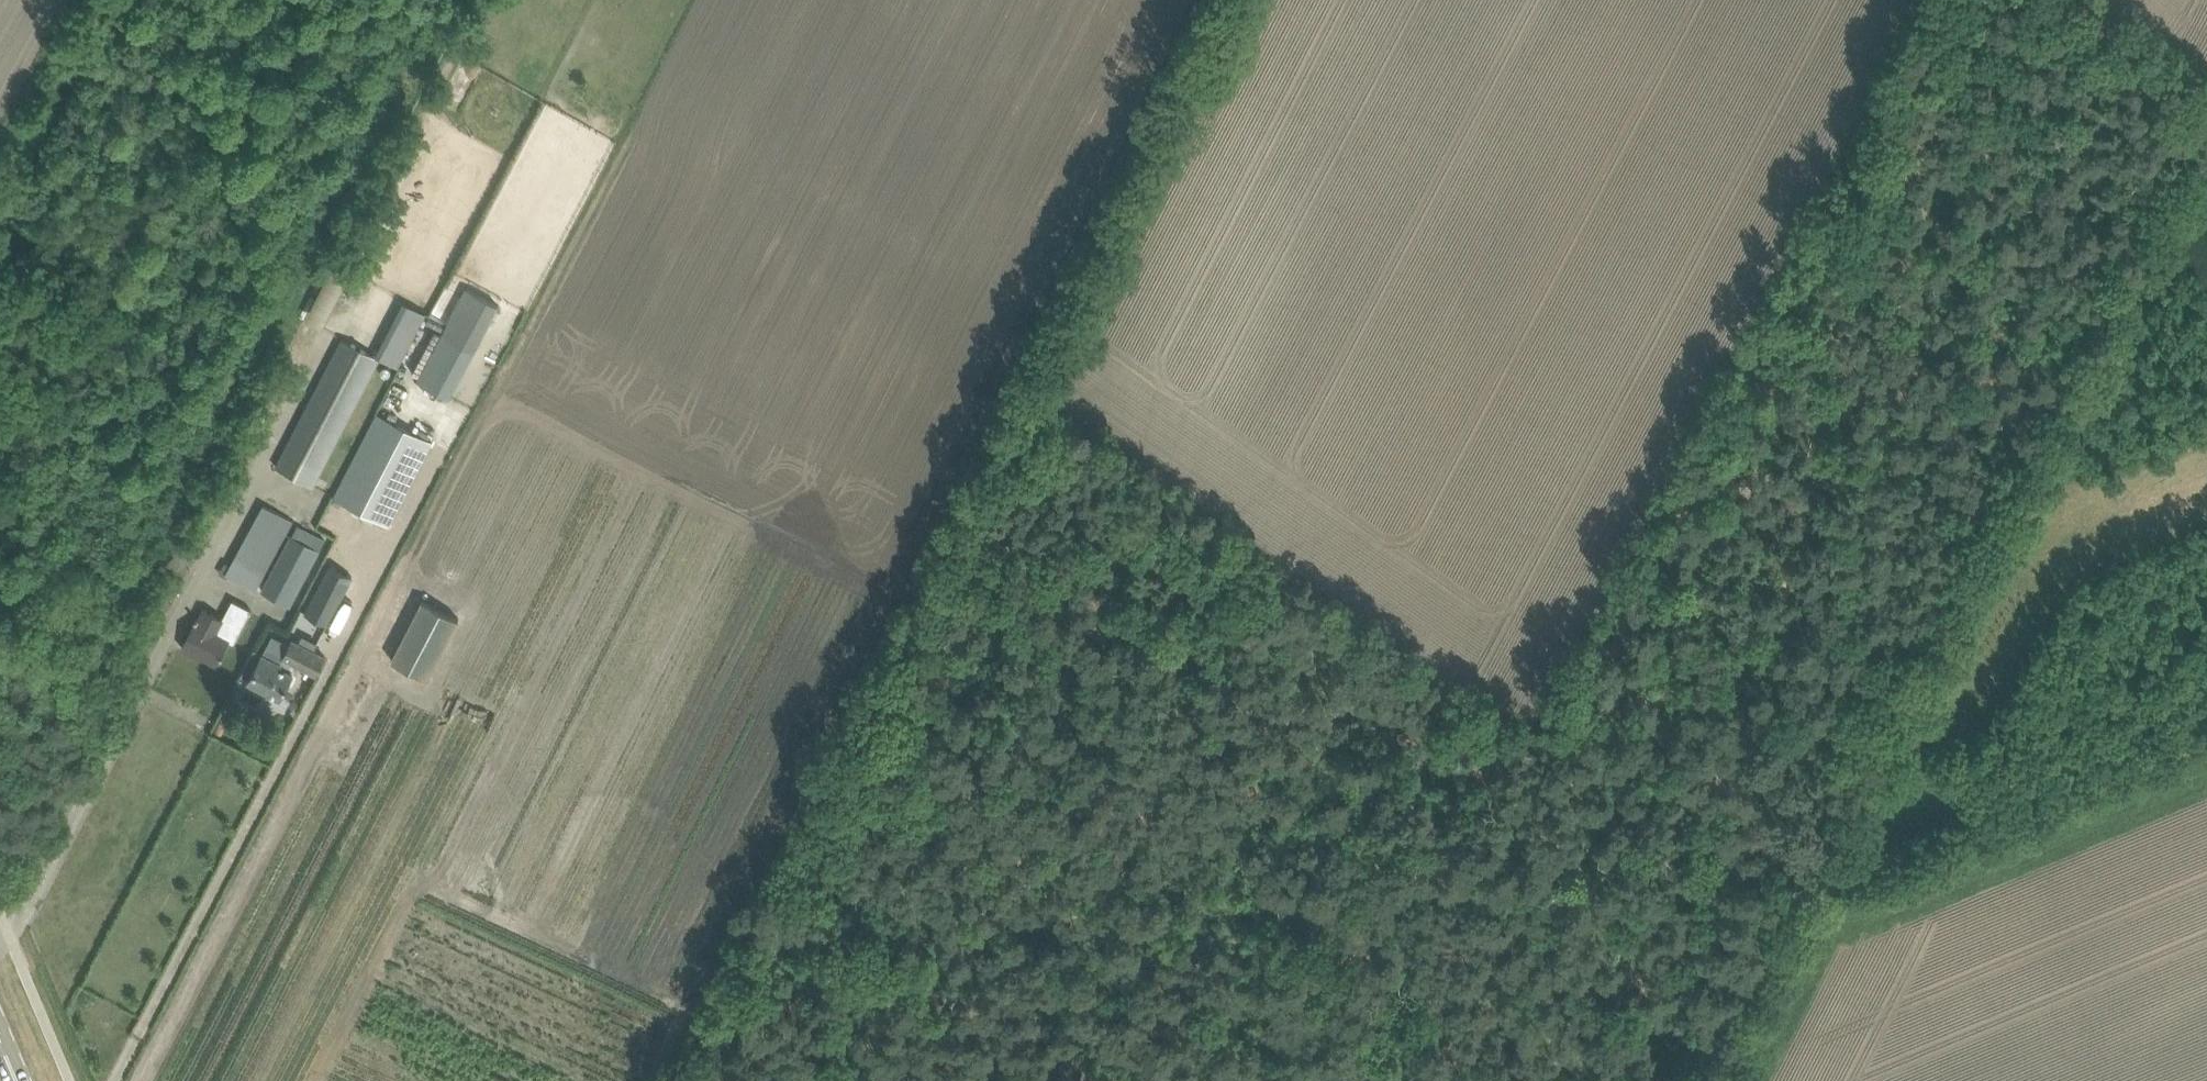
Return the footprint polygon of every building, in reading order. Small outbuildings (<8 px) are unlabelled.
[(465,286),(450,314),(441,334),(473,350),(498,304),(465,286)] [(404,301),(375,357),(340,340),(275,466),(313,485),(379,358),(397,367),(426,312),(404,301)] [(378,415),(338,494),(389,521),(429,442),(378,415)] [(295,526),(261,591),(290,606),(321,546),(325,539),(296,524),(295,526)] [(332,563),(307,612),(329,624),(338,605),(353,574),(332,563)] [(196,622),(183,647),(216,664),(220,654),(222,655),(223,653),(222,652),(228,639),(233,641),(249,608),(230,599),(221,618),(202,608),(196,619),(195,619),(194,621),(196,622)] [(422,600),(391,661),(430,680),(461,620),(422,600)] [(262,654),(248,681),(280,697),(283,690),(288,681),(293,684),(297,675),(293,672),(292,672),(296,663),(316,673),(325,656),(293,639),(284,656),(280,663),(262,654)]
